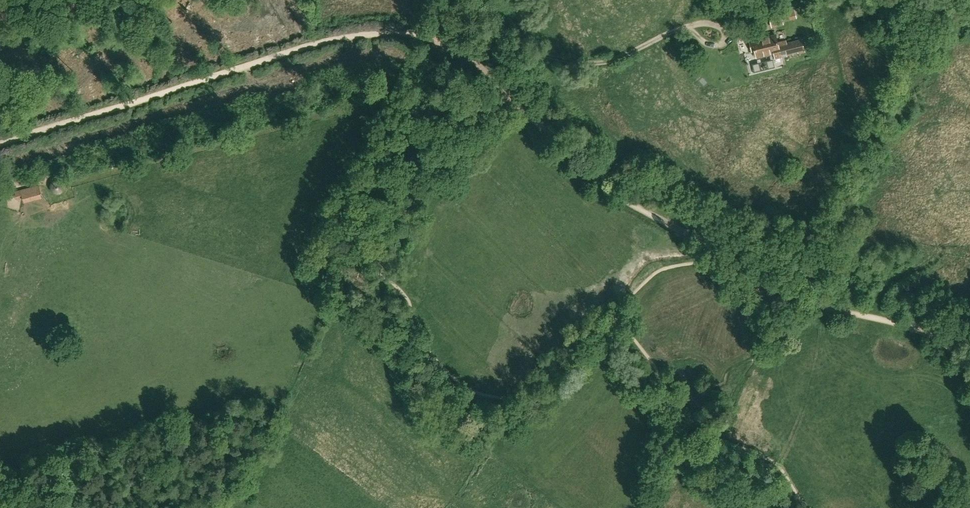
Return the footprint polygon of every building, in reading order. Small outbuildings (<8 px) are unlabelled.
[(781,42),(778,43),(776,35),(750,41),(752,51),(756,50),(757,57),(774,53),(775,58),(804,51),(802,41),(782,46),(781,42)]
